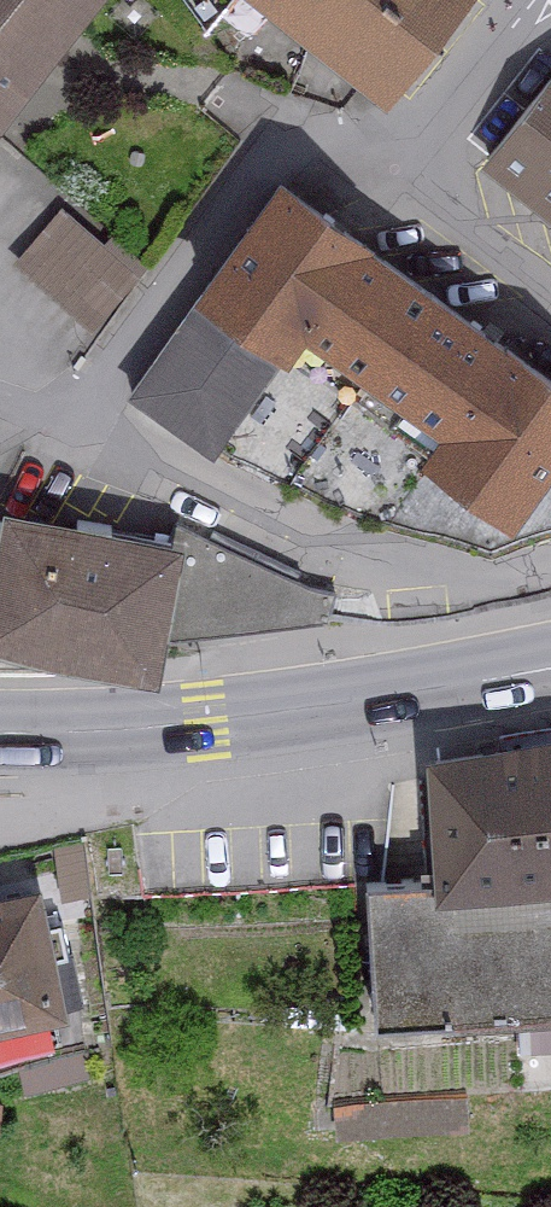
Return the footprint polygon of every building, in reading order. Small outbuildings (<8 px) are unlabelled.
[(94,0),(0,0),(0,116),(94,0)] [(378,104),(459,0),(245,0),(378,104)] [(475,163),(550,221),(550,64),(475,163)] [(264,171),(179,289),(188,296),(119,392),(206,454),(295,330),(430,427),(412,453),(503,518),(550,451),(550,375),(264,171)] [(129,266),(49,206),(5,263),(86,324),(129,266)] [(0,508),(0,635),(143,663),(167,541),(0,508)] [(432,758),(433,878),(366,882),(378,1036),(550,1030),(550,745),(432,758)] [(33,890),(0,897),(0,1025),(60,1011),(33,890)]
